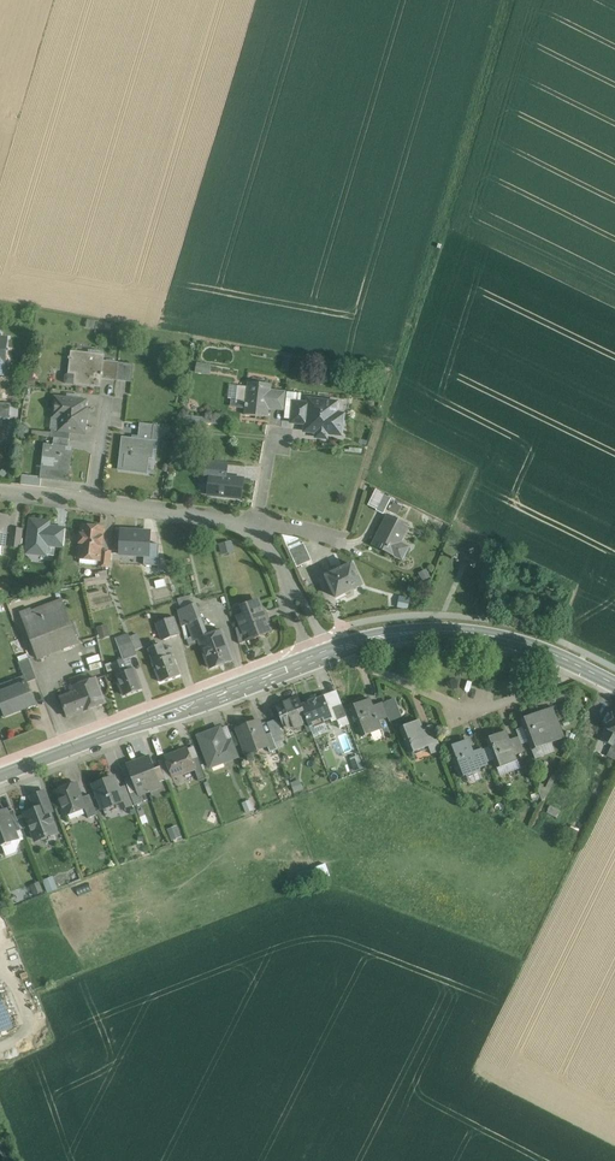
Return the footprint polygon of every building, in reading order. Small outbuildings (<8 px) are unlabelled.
[(80,358),(70,357),(69,357),(69,359),(70,359),(68,374),(67,374),(65,376),(65,381),(66,383),(92,386),(92,380),(101,382),(102,379),(104,361),(105,355),(81,352),(80,358)] [(119,362),(104,361),(102,379),(117,380),(119,362)] [(134,364),(119,362),(117,380),(132,382),(134,364)] [(206,365),(197,364),(196,371),(204,373),(206,365)] [(272,384),(248,381),(247,387),(237,386),(235,403),(245,404),(244,415),(268,418),(269,407),(271,389),(272,384)] [(286,391),(271,389),(269,407),(284,408),(286,391)] [(88,401),(54,397),(53,411),(61,412),(58,430),(58,431),(70,432),(84,434),(88,401)] [(325,401),(308,399),(306,424),(305,431),(317,432),(317,434),(327,435),(327,433),(342,435),(343,423),(340,423),(341,414),(328,413),(328,414),(323,414),(325,401)] [(308,404),(294,402),(291,422),(306,424),(308,404)] [(0,403),(0,418),(9,419),(10,404),(0,403)] [(155,425),(140,424),(138,440),(153,442),(155,425)] [(70,432),(58,431),(58,430),(51,429),(50,437),(54,438),(69,440),(70,432)] [(69,440),(54,438),(53,446),(68,447),(69,440)] [(138,440),(122,439),(120,456),(123,456),(124,457),(125,459),(123,472),(147,475),(149,458),(153,459),(154,450),(157,451),(158,443),(153,442),(138,440)] [(53,446),(45,445),(42,477),(41,478),(68,481),(70,467),(67,466),(69,448),(53,446)] [(241,498),(244,479),(226,477),(228,464),(207,461),(206,470),(211,470),(208,494),(241,498)] [(42,477),(22,475),(21,485),(40,487),(41,478),(42,477)] [(376,511),(384,495),(375,491),(368,507),(376,511)] [(384,495),(376,511),(383,514),(391,499),(384,495)] [(0,516),(0,545),(4,546),(6,527),(9,525),(7,522),(7,517),(0,516)] [(408,526),(388,516),(374,544),(402,559),(407,548),(399,544),(408,526)] [(50,522),(31,520),(27,553),(46,555),(47,545),(49,527),(50,522)] [(102,529),(81,526),(80,534),(79,534),(78,543),(79,543),(78,558),(79,558),(80,554),(97,556),(96,560),(98,560),(100,551),(100,545),(102,546),(103,537),(101,537),(102,529)] [(66,529),(49,527),(47,545),(64,547),(66,529)] [(22,530),(12,529),(10,546),(20,548),(22,530)] [(161,532),(121,530),(120,554),(146,555),(145,564),(159,565),(161,532)] [(221,554),(234,551),(232,540),(219,543),(221,554)] [(304,543),(289,550),(297,567),(312,561),(304,543)] [(112,552),(100,551),(98,560),(98,566),(110,567),(112,552)] [(353,566),(336,574),(334,571),(325,575),(335,597),(361,585),(353,566)] [(61,600),(31,612),(30,609),(20,613),(37,656),(77,641),(61,600)] [(259,603),(251,606),(248,604),(245,606),(243,609),(246,614),(241,616),(244,625),(246,629),(244,632),(248,641),(271,632),(260,602),(259,602),(259,603)] [(196,604),(178,611),(182,627),(189,624),(189,623),(202,618),(196,604)] [(170,617),(156,623),(164,640),(178,634),(170,617)] [(202,618),(189,623),(189,624),(194,637),(196,641),(199,639),(208,636),(202,618)] [(98,628),(101,639),(112,636),(108,625),(98,628)] [(244,625),(236,629),(240,644),(247,641),(248,641),(244,632),(246,629),(244,625)] [(208,636),(199,639),(200,642),(210,668),(233,659),(222,631),(208,636)] [(129,634),(116,639),(119,648),(132,643),(130,637),(129,634)] [(138,635),(130,637),(132,643),(135,650),(143,647),(138,635)] [(194,637),(187,639),(189,646),(200,642),(199,639),(196,641),(194,637)] [(132,643),(119,648),(123,660),(124,659),(124,660),(129,658),(137,655),(135,650),(132,643)] [(158,648),(147,653),(152,667),(164,662),(158,648)] [(29,657),(19,660),(24,673),(26,679),(27,679),(28,681),(37,677),(29,657)] [(123,660),(113,664),(117,676),(124,695),(142,689),(134,669),(133,670),(129,658),(124,660),(124,659),(123,660)] [(164,662),(152,667),(159,684),(178,677),(171,659),(164,662)] [(8,679),(11,685),(0,689),(0,700),(6,714),(36,702),(28,681),(27,679),(26,679),(24,673),(8,679)] [(91,681),(88,674),(70,681),(75,693),(81,710),(105,700),(97,679),(91,681)] [(0,682),(0,689),(11,685),(8,679),(0,682)] [(75,693),(62,698),(68,715),(81,710),(75,693)] [(324,697),(302,706),(307,721),(310,728),(332,719),(324,697)] [(299,698),(276,707),(285,729),(307,721),(302,706),(299,698)] [(371,700),(351,707),(362,737),(382,729),(379,721),(373,706),(371,700)] [(394,700),(383,704),(388,718),(390,722),(401,718),(394,700)] [(342,703),(332,707),(337,720),(347,716),(342,703)] [(382,703),(373,706),(379,721),(388,718),(383,704),(382,703)] [(554,708),(540,713),(545,724),(558,719),(554,708)] [(540,713),(520,721),(531,750),(551,742),(550,739),(545,724),(540,713)] [(614,715),(612,713),(606,724),(609,725),(606,729),(610,731),(605,742),(612,746),(614,741),(614,713),(614,715)] [(277,719),(267,723),(271,733),(273,738),(282,734),(277,719)] [(558,719),(545,724),(550,739),(564,734),(558,719)] [(259,721),(237,729),(246,752),(266,744),(267,743),(264,735),(259,721)] [(420,721),(400,729),(410,753),(428,746),(429,746),(427,739),(423,728),(420,721)] [(427,739),(436,735),(432,725),(423,728),(427,739)] [(220,728),(198,736),(210,768),(232,759),(226,743),(220,728)] [(511,741),(508,732),(488,740),(499,767),(518,760),(517,755),(511,741)] [(273,738),(271,733),(264,735),(267,743),(266,744),(270,752),(277,750),(273,738)] [(436,735),(427,739),(429,746),(428,746),(431,754),(442,750),(436,735)] [(519,737),(511,741),(517,755),(524,752),(519,737)] [(233,741),(226,743),(232,759),(239,756),(233,741)] [(469,743),(451,750),(462,778),(480,771),(479,768),(473,754),(469,743)] [(188,749),(165,758),(173,777),(194,769),(195,768),(192,761),(188,749)] [(483,750),(473,754),(479,768),(488,764),(483,750)] [(149,757),(138,761),(150,791),(161,787),(159,782),(154,769),(149,757)] [(206,778),(199,758),(192,761),(195,768),(194,769),(199,781),(206,778)] [(138,761),(127,765),(132,777),(139,795),(150,791),(138,761)] [(166,780),(161,766),(154,769),(159,782),(166,780)] [(125,780),(128,786),(135,804),(135,806),(142,804),(139,795),(132,777),(125,780)] [(110,778),(94,785),(98,795),(97,798),(100,799),(103,809),(122,802),(123,801),(119,790),(115,780),(112,782),(110,778)] [(292,791),(302,788),(298,779),(289,783),(292,791)] [(76,784),(57,791),(60,800),(59,801),(61,806),(63,807),(66,816),(85,808),(81,798),(76,784)] [(128,786),(119,790),(123,801),(122,802),(125,808),(135,804),(128,786)] [(45,791),(31,797),(36,810),(46,806),(48,813),(53,811),(45,791)] [(98,815),(90,795),(81,798),(85,808),(89,818),(98,815)] [(36,810),(26,814),(36,840),(56,832),(48,813),(46,806),(36,810)] [(561,811),(551,806),(547,813),(557,818),(561,811)] [(0,813),(0,845),(3,848),(12,844),(12,841),(17,839),(15,833),(7,812),(6,810),(0,813)] [(22,830),(14,810),(7,812),(15,833),(22,830)] [(172,839),(181,835),(176,825),(167,829),(172,839)] [(42,880),(47,892),(57,888),(52,875),(42,880)] [(14,1027),(0,992),(0,1033),(14,1027)]
